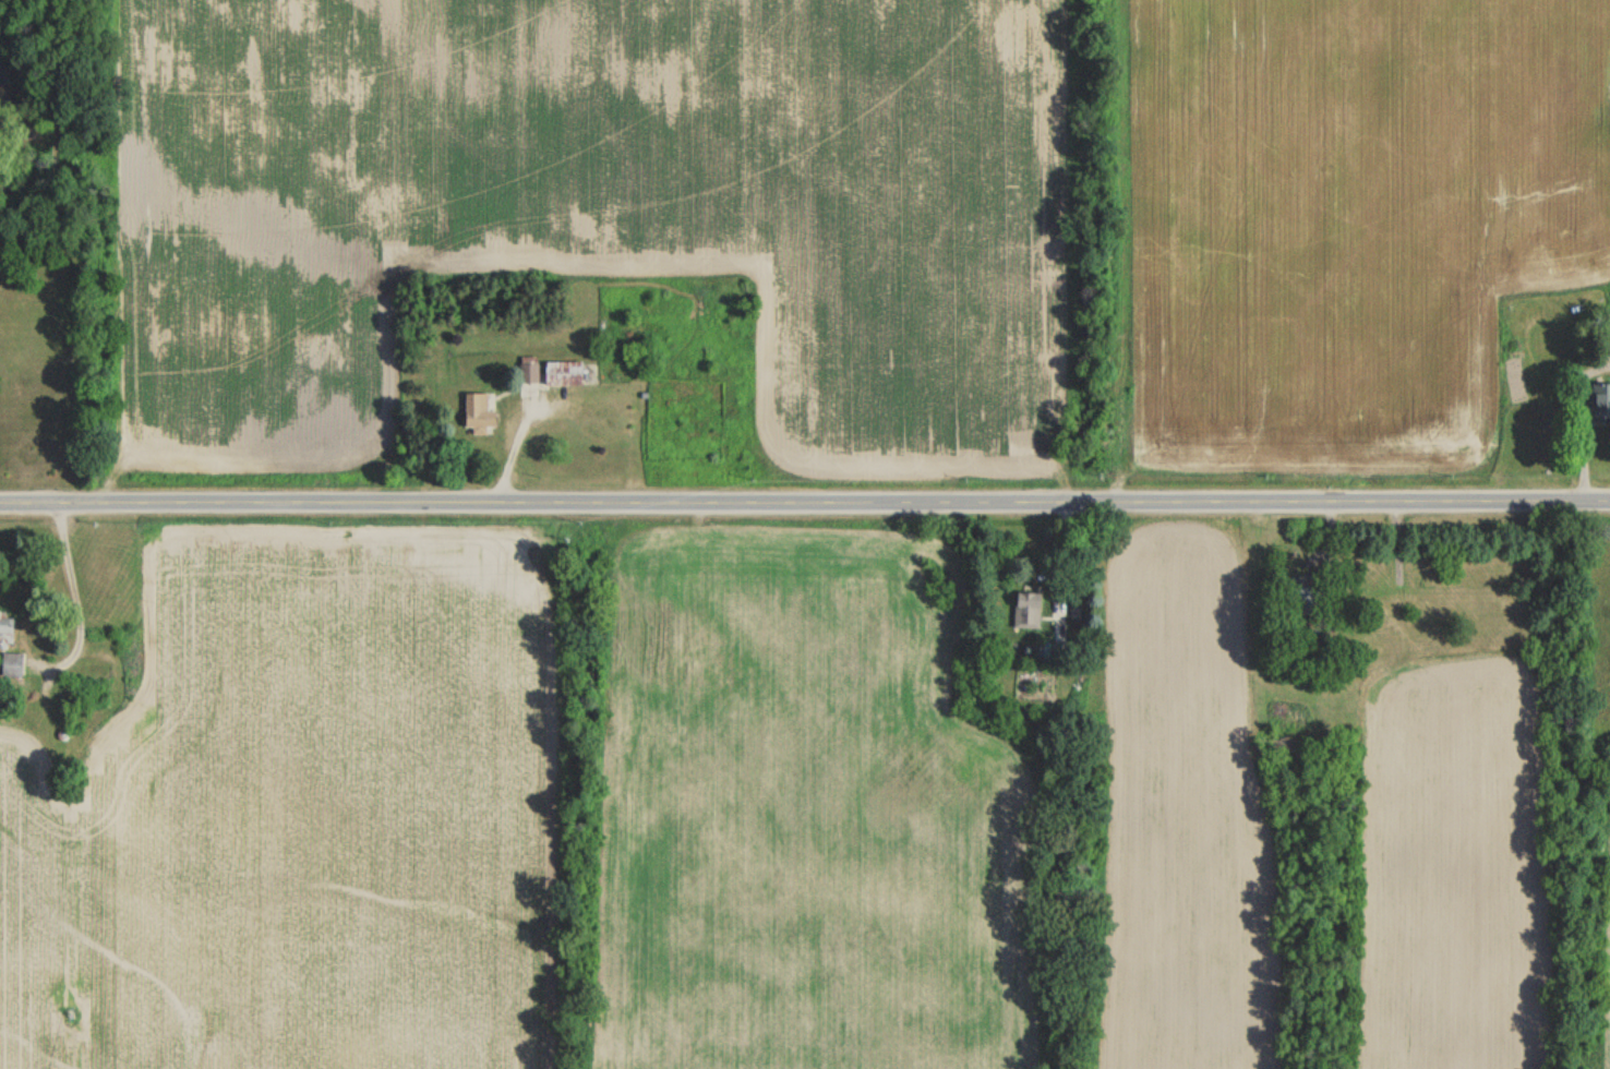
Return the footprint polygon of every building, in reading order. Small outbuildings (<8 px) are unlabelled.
[(539,383),(539,357),(520,357),(520,383),(539,383)] [(583,362),(550,362),(550,387),(583,387),(583,362)] [(1599,383),(1599,417),(1609,417),(1609,383),(1599,383)] [(466,434),(487,434),(487,427),(495,427),(495,410),(488,410),(488,393),(466,393),(466,434)] [(1314,599),(1310,579),(1296,582),(1300,602),(1314,599)] [(1041,629),(1041,592),(1015,592),(1015,629),(1041,629)] [(0,612),(0,650),(12,650),(12,612),(0,612)] [(24,653),(3,653),(3,678),(24,678),(24,653)]
